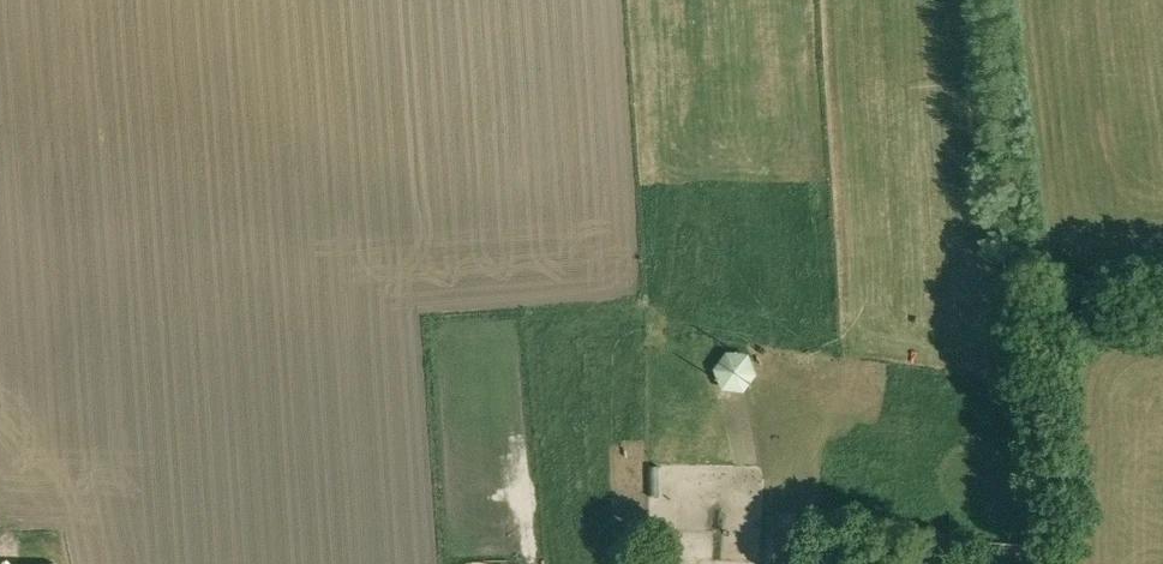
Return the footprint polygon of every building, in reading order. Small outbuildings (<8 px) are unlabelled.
[(762,393),(763,359),(727,359),(727,392),(762,393)]
